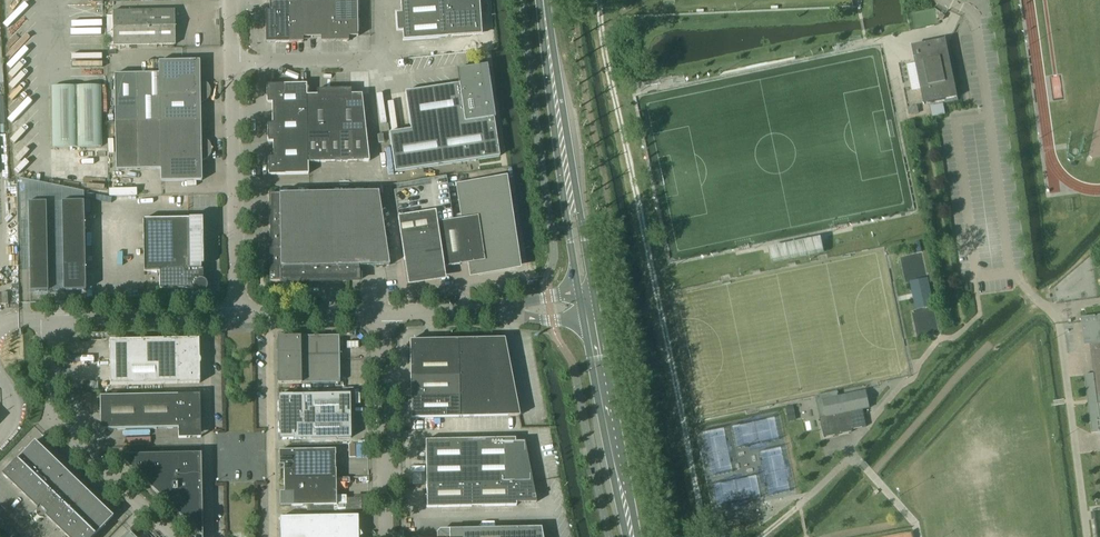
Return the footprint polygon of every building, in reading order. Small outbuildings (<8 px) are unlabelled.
[(334,1),(335,41),(348,41),(348,37),(358,36),(357,0),(345,1),(334,1)] [(479,0),(400,0),(401,13),(396,14),(397,31),(402,31),(403,40),(481,35),(479,0)] [(311,1),(288,2),(289,42),(303,42),(303,37),(312,37),(311,1)] [(311,1),(312,37),(320,37),(321,41),(335,41),(334,1),(311,1)] [(265,11),(265,42),(289,42),(288,2),(269,2),(269,11),(265,11)] [(112,11),(113,45),(176,44),(175,10),(112,11)] [(921,90),(925,89),(928,103),(944,100),(957,97),(945,39),(916,45),(918,59),(915,60),(921,90)] [(159,73),(159,92),(210,91),(210,88),(208,84),(205,82),(202,80),(195,80),(195,60),(158,61),(159,73)] [(405,92),(410,130),(389,133),(395,172),(499,156),(486,66),(458,70),(460,84),(405,92)] [(136,74),(137,122),(159,121),(159,99),(159,92),(159,73),(136,74)] [(114,74),(115,122),(137,122),(136,74),(114,74)] [(272,102),(272,113),(307,112),(306,99),(306,95),(307,95),(306,84),(266,85),(267,102),(272,102)] [(102,146),(101,86),(51,86),(52,147),(102,146)] [(334,89),(335,134),(340,134),(351,133),(366,133),(362,94),(351,94),(351,88),(334,89)] [(306,99),(307,112),(307,134),(329,134),(335,134),(334,89),(317,89),(317,95),(307,95),(306,95),(306,99)] [(159,99),(159,121),(196,120),(196,103),(203,102),(207,100),(210,96),(211,92),(210,91),(159,92),(159,99)] [(943,104),(930,107),(932,118),(945,115),(943,104)] [(917,106),(907,108),(909,116),(919,114),(917,106)] [(267,141),(270,141),(273,141),(307,140),(307,134),(307,112),(272,113),(273,124),(267,124),(267,141)] [(161,169),(160,169),(161,181),(197,180),(197,161),(204,160),(207,158),(209,156),(211,153),(212,149),(211,145),(209,142),(206,139),(203,138),(197,137),(196,120),(159,121),(161,169)] [(115,122),(116,170),(160,169),(161,169),(159,121),(137,122),(115,122)] [(340,134),(341,161),(352,161),(351,133),(340,134)] [(351,133),(352,161),(369,161),(366,133),(351,133)] [(307,162),(308,162),(330,162),(329,134),(307,134),(307,140),(307,162)] [(329,134),(330,162),(341,161),(340,134),(335,134),(329,134)] [(268,157),(268,174),(308,174),(308,162),(307,162),(307,140),(273,141),(270,141),(273,141),(273,157),(268,157)] [(514,267),(512,253),(500,179),(459,185),(458,185),(463,218),(453,220),(436,222),(443,267),(459,264),(472,262),(473,268),(479,272),(514,267)] [(358,266),(389,265),(378,192),(268,194),(269,228),(270,228),(270,231),(269,231),(270,282),(359,280),(359,270),(358,270),(358,266)] [(63,291),(85,290),(83,201),(61,202),(63,291)] [(48,291),(46,202),(28,203),(30,291),(48,291)] [(443,267),(436,222),(435,211),(397,217),(404,260),(408,259),(411,278),(438,275),(442,274),(441,267),(443,267)] [(201,265),(204,265),(203,218),(143,219),(144,270),(159,270),(160,289),(176,289),(176,291),(183,289),(194,289),(194,285),(198,285),(201,285),(203,283),(204,281),(204,280),(204,268),(201,268),(201,265)] [(939,270),(921,274),(927,304),(946,300),(939,270)] [(1080,317),(1084,345),(1089,344),(1093,374),(1084,375),(1087,399),(1091,398),(1091,405),(1088,405),(1092,433),(1099,432),(1099,315),(1080,317)] [(277,337),(277,360),(339,359),(339,336),(277,337)] [(109,340),(110,385),(200,383),(199,364),(200,364),(200,363),(200,362),(201,361),(200,360),(200,359),(200,358),(199,358),(199,357),(199,338),(109,340)] [(459,376),(459,396),(460,417),(520,416),(504,338),(458,339),(459,356),(459,376)] [(410,340),(410,357),(459,356),(458,339),(410,340)] [(410,357),(410,377),(459,376),(459,356),(410,357)] [(277,360),(278,384),(339,383),(339,359),(277,360)] [(410,377),(411,397),(459,396),(459,376),(410,377)] [(819,417),(823,438),(852,432),(851,429),(866,426),(862,409),(869,408),(865,391),(823,400),(826,416),(819,417)] [(200,394),(100,396),(100,429),(178,428),(178,438),(187,438),(187,435),(197,435),(197,427),(201,427),(200,394)] [(278,402),(278,417),(350,415),(350,394),(278,395),(279,402),(278,402)] [(411,418),(460,417),(459,396),(411,397),(411,418)] [(788,421),(795,420),(792,406),(789,407),(785,408),(788,421)] [(278,432),(279,432),(279,439),(351,438),(350,415),(278,417),(278,432)] [(425,440),(426,484),(532,481),(524,441),(515,441),(515,438),(425,440)] [(66,536),(93,536),(113,516),(34,441),(1,475),(66,536)] [(279,450),(279,465),(284,465),(284,478),(336,477),(335,449),(279,450)] [(117,455),(202,536),(201,453),(117,455)] [(284,491),(280,492),(279,492),(280,506),(336,505),(336,477),(284,478),(284,491)] [(426,484),(427,507),(516,505),(516,503),(536,502),(532,481),(426,484)] [(280,536),(359,536),(362,535),(358,528),(358,515),(280,517),(280,536)] [(540,536),(540,534),(539,533),(538,532),(537,531),(536,530),(535,530),(533,529),(532,529),(531,529),(530,529),(527,529),(527,527),(449,529),(449,536),(541,536),(540,536)]
